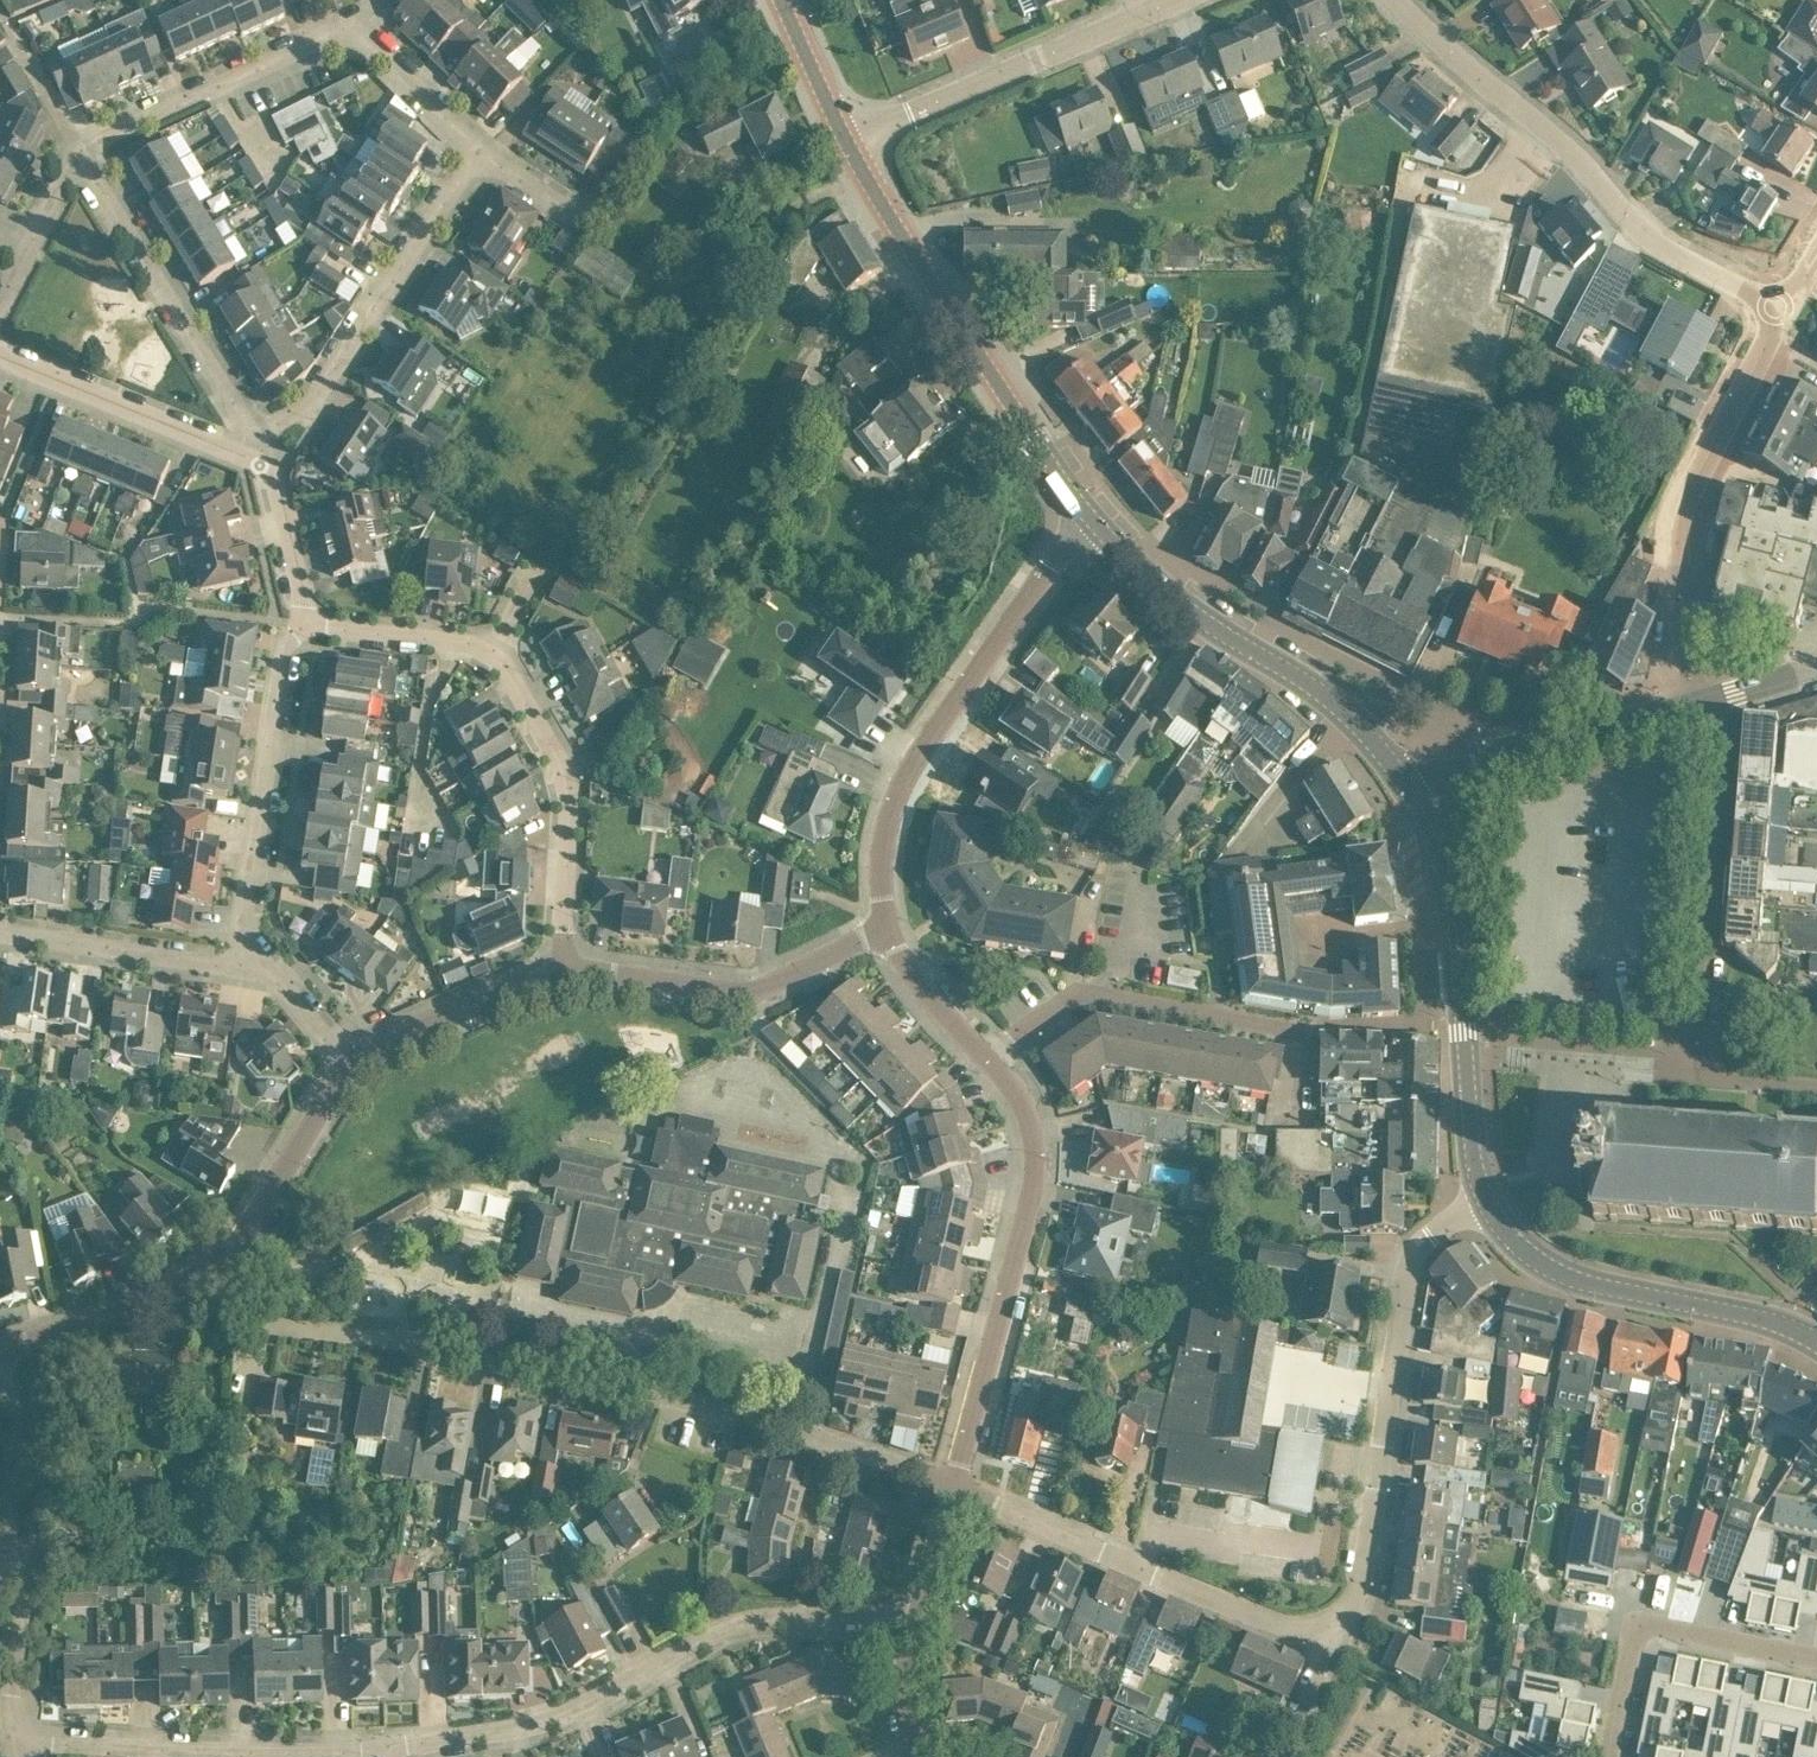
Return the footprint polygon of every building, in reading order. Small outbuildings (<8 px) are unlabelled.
[(9,3),(14,16),(31,10),(27,0),(17,0),(9,3)] [(27,0),(31,10),(45,4),(43,0),(27,0)] [(68,15),(75,12),(86,16),(96,11),(91,0),(76,0),(64,5),(68,15)] [(202,5),(219,42),(240,33),(225,0),(212,0),(202,5)] [(264,28),(251,0),(225,0),(240,33),(242,38),(264,28)] [(277,0),(251,0),(264,28),(285,18),(277,0)] [(449,0),(398,0),(405,7),(395,17),(405,27),(401,31),(410,40),(449,0)] [(460,6),(454,0),(449,0),(410,40),(421,50),(425,46),(435,55),(445,45),(454,54),(476,31),(477,32),(486,23),(476,13),(472,17),(460,6)] [(528,0),(515,0),(519,3),(516,6),(527,17),(536,8),(528,0)] [(631,13),(645,6),(664,41),(681,32),(675,21),(704,6),(701,0),(624,0),(631,13)] [(897,23),(914,63),(967,41),(957,19),(949,0),(937,0),(930,3),(932,9),(897,23)] [(991,0),(972,0),(979,18),(995,11),(991,0)] [(1037,12),(1064,0),(1032,0),(1037,12)] [(1319,32),(1341,22),(1331,0),(1289,0),(1287,1),(1304,39),(1319,32)] [(1548,9),(1542,0),(1510,0),(1497,8),(1524,51),(1560,29),(1567,24),(1554,5),(1548,9)] [(1809,0),(1787,33),(1791,36),(1816,52),(1816,5),(1809,0)] [(1628,2),(1612,13),(1619,24),(1635,13),(1628,2)] [(54,21),(68,15),(64,5),(49,11),(54,21)] [(198,52),(219,42),(202,5),(181,14),(198,52)] [(112,45),(131,86),(149,78),(150,81),(156,78),(149,62),(162,56),(152,34),(150,28),(142,12),(105,30),(112,45)] [(176,62),(198,52),(181,14),(159,24),(176,62)] [(1278,54),(1273,42),(1264,20),(1212,42),(1228,80),(1249,71),(1247,67),(1278,54)] [(1682,54),(1703,64),(1708,67),(1725,36),(1700,22),(1682,54)] [(33,42),(42,36),(33,23),(24,29),(33,42)] [(1592,111),(1613,98),(1625,90),(1606,61),(1612,57),(1592,25),(1568,40),(1580,60),(1569,67),(1584,92),(1582,93),(1592,111)] [(474,93),(524,41),(514,31),(492,54),(485,48),(489,43),(477,32),(476,31),(454,54),(466,66),(449,83),(457,92),(465,84),(474,93)] [(1791,36),(1779,52),(1802,67),(1799,72),(1806,76),(1795,94),(1816,110),(1816,52),(1791,36)] [(89,55),(87,56),(80,40),(58,50),(62,60),(48,66),(61,93),(74,87),(84,107),(102,99),(103,102),(109,100),(89,55)] [(522,83),(515,76),(528,62),(518,53),(527,43),(524,41),(474,93),(485,104),(478,112),(487,120),(502,104),(512,114),(528,97),(531,94),(521,84),(522,83)] [(113,94),(131,86),(112,45),(89,55),(109,100),(115,97),(113,94)] [(1186,54),(1134,76),(1143,98),(1147,106),(1141,109),(1152,135),(1172,127),(1170,122),(1198,110),(1192,96),(1201,92),(1195,76),(1186,54)] [(1346,73),(1353,87),(1389,69),(1381,54),(1346,73)] [(1696,76),(1703,64),(1682,54),(1676,65),(1696,76)] [(15,64),(2,72),(18,99),(32,91),(15,64)] [(1392,70),(1373,83),(1380,93),(1399,81),(1392,70)] [(600,72),(591,85),(603,93),(612,80),(600,72)] [(1435,127),(1448,112),(1452,107),(1452,106),(1457,99),(1426,73),(1419,82),(1407,72),(1382,102),(1401,117),(1410,106),(1435,127)] [(662,76),(640,87),(647,101),(654,117),(673,98),(662,76)] [(349,81),(343,84),(343,85),(347,93),(354,90),(351,80),(349,81)] [(1352,111),(1379,97),(1371,81),(1344,95),(1352,111)] [(556,87),(524,136),(560,160),(587,119),(564,103),(568,96),(556,87)] [(1054,115),(1036,122),(1049,153),(1067,146),(1067,147),(1111,129),(1105,114),(1096,92),(1052,111),(1054,115)] [(1252,133),(1247,123),(1249,122),(1236,92),(1220,99),(1238,139),(1252,133)] [(279,132),(319,112),(312,99),(273,119),(279,132)] [(1237,139),(1238,139),(1220,99),(1205,106),(1218,136),(1219,135),(1225,149),(1239,143),(1237,139)] [(755,167),(777,156),(798,145),(775,101),(741,118),(738,112),(717,123),(698,133),(710,156),(750,136),(753,143),(746,147),(755,167)] [(369,141),(419,173),(414,169),(428,148),(407,134),(415,123),(391,107),(382,119),(379,117),(367,135),(368,139),(369,140),(369,141)] [(33,156),(44,135),(42,128),(5,108),(0,117),(0,138),(33,156)] [(325,125),(323,120),(319,112),(279,132),(286,145),(294,141),(321,128),(325,125)] [(1816,146),(1796,133),(1765,112),(1754,129),(1776,143),(1765,159),(1794,178),(1816,146)] [(649,115),(630,143),(638,148),(657,120),(649,115)] [(223,137),(232,131),(224,119),(215,124),(223,137)] [(587,119),(560,160),(584,176),(598,154),(610,162),(624,143),(629,136),(615,126),(610,134),(587,119)] [(1446,160),(1453,152),(1468,133),(1454,121),(1431,148),(1446,160)] [(1714,147),(1737,160),(1740,162),(1749,148),(1710,122),(1700,137),(1714,147)] [(1674,185),(1686,164),(1687,164),(1683,162),(1691,149),(1651,125),(1631,159),(1674,185)] [(294,141),(301,154),(327,141),(321,128),(294,141)] [(1125,171),(1132,168),(1146,161),(1133,129),(1111,138),(1125,171)] [(231,150),(237,146),(240,144),(232,131),(223,137),(231,150)] [(0,138),(0,171),(20,182),(24,184),(34,165),(30,163),(33,156),(0,138)] [(405,194),(419,173),(369,141),(355,161),(405,194)] [(144,186),(179,164),(166,144),(131,166),(144,186)] [(678,147),(650,175),(676,200),(688,188),(678,179),(694,163),(678,147)] [(1730,172),(1737,160),(1714,147),(1695,178),(1718,192),(1722,185),(1746,200),(1736,215),(1724,208),(1710,231),(1709,231),(1709,232),(1741,239),(1749,227),(1761,234),(1780,203),(1730,172)] [(247,177),(256,171),(249,158),(239,164),(247,177)] [(391,215),(405,194),(355,161),(341,183),(391,215)] [(1049,161),(1018,166),(1022,190),(1053,184),(1049,161)] [(1146,161),(1132,168),(1139,183),(1153,177),(1146,161)] [(151,209),(186,187),(191,184),(179,164),(144,186),(155,205),(151,208),(151,209)] [(20,182),(0,171),(0,203),(7,207),(20,182)] [(255,190),(264,184),(256,171),(247,177),(255,190)] [(297,183),(288,177),(279,191),(288,197),(297,183)] [(391,215),(341,183),(332,177),(319,197),(332,206),(372,233),(386,213),(391,216),(391,215)] [(163,228),(199,207),(186,187),(151,209),(163,228)] [(538,215),(502,192),(501,191),(476,228),(478,230),(468,248),(499,268),(496,272),(508,280),(521,260),(513,254),(525,235),(538,215)] [(1010,217),(1042,210),(1038,191),(1007,197),(1010,217)] [(269,214),(278,208),(268,192),(259,198),(269,214)] [(1575,268),(1576,267),(1594,252),(1588,245),(1601,234),(1586,217),(1584,219),(1577,210),(1566,219),(1546,196),(1529,210),(1522,233),(1519,247),(1522,248),(1509,287),(1528,293),(1541,253),(1534,250),(1541,228),(1575,268)] [(1297,201),(1290,207),(1288,216),(1294,224),(1303,225),(1311,219),(1313,211),(1307,203),(1297,201)] [(372,234),(372,233),(332,206),(318,227),(305,219),(308,215),(288,206),(282,214),(289,223),(307,233),(305,237),(329,252),(337,241),(353,251),(367,230),(372,234)] [(1397,486),(1326,631),(1406,671),(1413,656),(1417,650),(1417,649),(1416,649),(1444,593),(1454,595),(1469,524),(1516,310),(1499,306),(1511,251),(1516,228),(1414,206),(1409,229),(1360,459),(1400,480),(1397,486)] [(176,248),(211,226),(199,207),(163,228),(176,248)] [(289,223),(282,214),(278,208),(269,214),(279,230),(289,223)] [(1372,214),(1339,211),(1338,224),(1344,233),(1362,234),(1370,227),(1372,214)] [(846,295),(862,285),(882,273),(854,227),(851,230),(841,214),(803,238),(776,280),(797,294),(823,257),(846,295)] [(188,268),(223,246),(211,226),(176,248),(188,268)] [(1065,234),(989,234),(965,234),(965,276),(1037,276),(1065,276),(1065,234)] [(1199,269),(1200,241),(1154,239),(1152,267),(1199,269)] [(574,268),(622,300),(640,274),(592,241),(574,268)] [(201,288),(221,276),(236,267),(223,246),(188,268),(201,288)] [(327,253),(318,247),(305,266),(316,272),(321,263),(327,253)] [(1605,258),(1554,350),(1567,356),(1586,322),(1601,330),(1632,271),(1629,269),(1628,271),(1608,261),(1609,259),(1605,258)] [(346,280),(327,267),(321,263),(316,272),(310,281),(335,297),(346,280)] [(500,286),(490,279),(470,266),(460,281),(453,276),(449,281),(442,276),(419,310),(456,334),(472,311),(489,322),(509,291),(500,286)] [(232,339),(273,314),(258,291),(267,285),(259,272),(252,277),(232,289),(239,301),(217,315),(232,339)] [(1034,328),(1058,328),(1084,328),(1084,293),(1084,276),(1065,276),(1037,276),(1037,292),(1034,292),(1034,328)] [(529,294),(524,302),(535,309),(542,298),(534,293),(529,294)] [(344,320),(354,306),(348,302),(333,311),(344,320)] [(1128,302),(1093,317),(1101,335),(1136,319),(1128,302)] [(247,364),(288,339),(299,332),(284,307),(273,314),(232,339),(247,364)] [(1642,358),(1666,370),(1686,382),(1713,331),(1668,308),(1642,358)] [(443,360),(407,336),(397,352),(398,352),(390,364),(386,361),(372,381),(392,394),(401,400),(397,406),(417,420),(439,388),(436,374),(434,373),(443,360)] [(315,364),(307,351),(299,356),(288,339),(247,364),(263,389),(285,375),(292,387),(306,378),(315,364)] [(889,477),(906,463),(908,465),(957,428),(920,381),(911,388),(899,372),(880,386),(871,374),(889,360),(873,340),(855,355),(837,369),(853,388),(856,386),(866,398),(859,403),(873,421),(855,435),(889,477)] [(1076,413),(1135,367),(1153,353),(1144,342),(1100,377),(1088,362),(1076,370),(1066,357),(1045,374),(1076,413)] [(1136,435),(1149,420),(1146,418),(1137,426),(1130,414),(1141,405),(1129,389),(1144,378),(1135,367),(1076,413),(1110,456),(1118,450),(1136,435)] [(1641,375),(1632,391),(1652,402),(1661,386),(1641,375)] [(779,383),(769,403),(806,422),(817,402),(779,383)] [(1782,387),(1745,459),(1791,482),(1791,481),(1801,486),(1805,489),(1813,472),(1816,474),(1816,405),(1782,387)] [(0,396),(0,493),(12,462),(16,454),(25,432),(9,425),(10,420),(6,419),(13,401),(0,396)] [(1161,428),(1166,400),(1154,396),(1149,420),(1136,435),(1118,450),(1126,461),(1119,467),(1136,488),(1162,468),(1164,470),(1168,467),(1171,446),(1159,431),(1161,428)] [(1227,480),(1245,414),(1217,406),(1212,424),(1210,437),(1218,440),(1208,474),(1227,480)] [(386,434),(372,425),(352,412),(320,461),(360,487),(371,471),(364,467),(386,434)] [(68,468),(84,430),(61,421),(52,442),(46,459),(38,479),(47,483),(52,472),(50,467),(52,462),(68,468)] [(1210,437),(1212,424),(1202,421),(1187,473),(1205,478),(1207,474),(1208,474),(1218,440),(1210,437)] [(434,422),(423,438),(441,450),(452,434),(434,422)] [(435,447),(402,426),(391,442),(424,464),(435,447)] [(81,497),(105,438),(84,430),(68,468),(84,475),(82,480),(76,482),(72,494),(81,497)] [(111,486),(127,447),(105,438),(81,497),(90,501),(95,490),(92,485),(95,479),(111,486)] [(124,515),(148,456),(127,447),(111,486),(127,493),(125,498),(119,500),(115,511),(124,515)] [(155,504),(162,487),(171,465),(148,456),(124,515),(133,519),(137,507),(135,502),(137,497),(155,504)] [(1305,575),(1287,611),(1306,621),(1326,631),(1397,486),(1378,477),(1362,469),(1345,460),(1333,482),(1350,491),(1305,575)] [(1163,521),(1182,506),(1188,501),(1167,475),(1171,471),(1168,467),(1164,470),(1162,468),(1136,488),(1163,521)] [(1714,608),(1799,630),(1804,610),(1816,614),(1816,474),(1813,472),(1805,489),(1801,486),(1792,503),(1786,494),(1763,488),(1754,493),(1754,494),(1731,488),(1720,529),(1734,532),(1732,538),(1714,608)] [(1216,519),(1194,560),(1217,573),(1222,563),(1238,571),(1260,529),(1266,532),(1275,493),(1275,492),(1250,487),(1251,482),(1233,478),(1224,486),(1217,498),(1208,514),(1216,519)] [(1265,542),(1243,583),(1259,592),(1260,590),(1272,596),(1274,592),(1279,596),(1294,568),(1305,575),(1350,491),(1333,482),(1296,551),(1299,553),(1295,560),(1281,552),(1282,550),(1274,545),(1277,539),(1285,540),(1293,498),(1275,493),(1266,532),(1265,542)] [(178,552),(229,540),(226,526),(234,524),(232,516),(235,515),(230,493),(193,502),(183,517),(187,533),(174,536),(178,552)] [(324,551),(369,541),(388,536),(378,497),(370,497),(334,506),(338,520),(321,524),(324,537),(321,538),(324,551)] [(68,527),(48,518),(44,530),(64,538),(68,527)] [(104,559),(62,540),(40,531),(39,557),(23,556),(22,589),(62,591),(64,569),(105,572),(104,559)] [(201,593),(228,587),(251,582),(245,559),(243,560),(241,552),(233,554),(229,540),(178,552),(182,568),(195,565),(201,593)] [(390,578),(384,553),(373,556),(369,541),(324,551),(327,565),(331,564),(334,577),(351,573),(354,587),(390,578)] [(502,544),(494,557),(512,567),(520,555),(502,544)] [(135,574),(148,567),(140,549),(131,561),(135,574)] [(461,554),(430,551),(425,592),(441,594),(440,600),(448,600),(447,604),(469,606),(472,572),(459,570),(461,554)] [(1604,604),(1648,623),(1649,612),(1651,612),(1651,611),(1647,611),(1648,590),(1644,588),(1652,568),(1630,559),(1604,604)] [(156,597),(153,583),(148,567),(135,574),(141,595),(156,597)] [(571,610),(582,590),(561,579),(550,599),(571,610)] [(1579,639),(1586,619),(1542,601),(1534,620),(1518,614),(1522,604),(1506,597),(1505,600),(1481,591),(1459,647),(1517,670),(1520,662),(1538,669),(1546,648),(1556,652),(1563,633),(1579,639)] [(52,593),(34,592),(33,606),(51,607),(52,593)] [(1117,658),(1122,662),(1132,650),(1127,646),(1136,635),(1127,627),(1131,623),(1102,598),(1086,615),(1079,609),(1065,625),(1111,665),(1117,658)] [(1651,625),(1648,623),(1604,604),(1566,668),(1568,669),(1569,667),(1587,675),(1586,677),(1622,692),(1627,681),(1630,681),(1637,680),(1642,679),(1648,678),(1648,679),(1649,679),(1651,636),(1649,636),(1649,639),(1646,638),(1651,625)] [(232,630),(209,626),(199,624),(195,652),(190,652),(188,666),(250,675),(254,648),(230,644),(232,630)] [(81,630),(67,629),(43,628),(42,642),(21,640),(19,666),(61,669),(62,656),(72,657),(73,644),(80,645),(81,630)] [(593,633),(579,642),(570,628),(541,645),(552,664),(554,663),(558,669),(564,666),(571,679),(607,658),(593,633)] [(137,654),(138,635),(124,634),(123,653),(137,654)] [(694,634),(674,669),(699,684),(719,649),(694,634)] [(857,649),(840,638),(823,662),(856,685),(833,719),(860,737),(883,704),(887,707),(902,685),(898,682),(903,674),(877,656),(871,664),(855,652),(857,649)] [(1165,694),(1155,710),(1173,722),(1177,716),(1183,720),(1197,730),(1202,733),(1205,735),(1224,707),(1221,704),(1241,673),(1223,660),(1205,648),(1184,679),(1178,674),(1165,694)] [(388,672),(390,658),(361,653),(359,667),(340,664),(336,689),(336,690),(378,696),(392,699),(396,674),(388,672)] [(630,697),(622,683),(607,658),(571,679),(579,692),(574,695),(578,702),(575,703),(586,722),(607,710),(616,705),(630,697)] [(60,683),(61,669),(19,666),(18,692),(46,694),(45,707),(66,709),(67,696),(70,696),(70,683),(60,683)] [(246,702),(250,675),(188,666),(185,680),(179,679),(174,706),(219,713),(222,699),(246,702)] [(1125,709),(1130,712),(1149,682),(1132,671),(1112,702),(1125,709)] [(1172,768),(1130,832),(1167,857),(1180,839),(1212,792),(1203,786),(1219,760),(1237,733),(1246,722),(1269,698),(1271,695),(1241,673),(1221,704),(1224,707),(1205,735),(1202,733),(1197,730),(1172,768)] [(1076,736),(1087,719),(1045,684),(1035,699),(1037,700),(1034,705),(1022,697),(1021,699),(1016,696),(1006,712),(1010,715),(1003,726),(1022,738),(1019,742),(1039,756),(1042,751),(1047,755),(1064,728),(1076,736)] [(141,712),(142,698),(143,689),(122,686),(119,710),(141,712)] [(336,690),(336,689),(330,688),(326,714),(368,720),(372,696),(378,697),(378,696),(336,690)] [(681,704),(661,691),(650,708),(671,721),(681,704)] [(1237,733),(1219,760),(1231,769),(1240,758),(1271,787),(1283,772),(1280,768),(1294,753),(1310,735),(1280,709),(1269,698),(1246,722),(1237,733)] [(1762,716),(1761,721),(1748,720),(1729,948),(1739,949),(1781,952),(1816,955),(1816,700),(1762,716)] [(466,752),(502,730),(489,707),(477,715),(469,701),(444,716),(466,752)] [(74,723),(99,725),(100,711),(75,709),(74,723)] [(419,728),(421,713),(410,711),(407,726),(419,728)] [(1122,764),(1148,726),(1128,713),(1102,751),(1122,764)] [(364,745),(368,720),(326,714),(322,739),(347,743),(345,757),(373,762),(376,747),(364,745)] [(57,733),(67,734),(68,721),(16,718),(14,743),(56,746),(57,733)] [(216,723),(192,719),(185,718),(182,733),(192,735),(188,762),(236,769),(240,741),(214,737),(216,723)] [(419,728),(407,726),(402,726),(398,747),(415,750),(419,728)] [(833,768),(818,761),(827,741),(794,727),(789,737),(767,728),(759,745),(790,758),(777,786),(770,802),(777,805),(770,820),(789,829),(788,832),(814,844),(817,838),(818,839),(821,839),(822,839),(824,839),(826,839),(827,838),(829,836),(831,835),(832,833),(832,832),(833,830),(833,828),(833,826),(833,825),(833,823),(832,822),(831,820),(830,819),(828,818),(826,817),(840,786),(834,783),(836,778),(837,775),(837,774),(837,772),(836,771),(835,770),(834,769),(833,768)] [(516,752),(515,751),(502,730),(466,752),(448,762),(461,783),(473,775),(473,776),(510,754),(511,755),(516,752)] [(55,759),(56,746),(14,743),(13,769),(49,772),(48,785),(64,785),(80,786),(81,772),(65,771),(65,760),(55,759)] [(981,759),(962,787),(981,799),(976,807),(1009,820),(1041,771),(1008,749),(995,769),(981,759)] [(117,751),(116,765),(127,766),(128,752),(117,751)] [(523,776),(511,755),(510,754),(473,776),(486,798),(523,776)] [(382,764),(363,762),(339,758),(337,773),(323,771),(319,797),(375,805),(375,804),(382,764)] [(236,769),(188,762),(178,760),(174,787),(172,802),(203,807),(205,793),(232,797),(236,769)] [(1324,834),(1330,830),(1336,840),(1373,817),(1340,765),(1303,788),(1314,805),(1305,810),(1309,817),(1296,825),(1309,846),(1325,836),(1324,834)] [(499,850),(500,850),(527,849),(520,826),(532,819),(524,805),(536,798),(523,776),(486,798),(507,833),(495,840),(498,846),(499,850)] [(64,785),(48,785),(32,783),(31,796),(10,796),(9,821),(51,823),(52,810),(62,811),(64,785)] [(95,789),(94,806),(112,806),(113,790),(95,789)] [(407,811),(409,798),(400,796),(398,809),(407,811)] [(375,804),(375,805),(319,797),(315,821),(368,830),(375,831),(379,805),(375,804)] [(715,798),(704,816),(723,827),(734,810),(715,798)] [(124,822),(128,801),(114,800),(113,821),(124,822)] [(204,839),(205,836),(208,813),(172,807),(164,856),(175,858),(173,874),(219,881),(221,867),(217,866),(219,853),(196,849),(198,837),(203,838),(203,839),(204,839)] [(1107,812),(1083,848),(1102,854),(1101,856),(1117,861),(1129,842),(1118,835),(1125,824),(1107,812)] [(315,821),(310,820),(306,845),(364,854),(368,830),(315,821)] [(929,867),(926,881),(971,944),(986,946),(987,940),(1000,942),(999,948),(1018,952),(1019,945),(1032,947),(1031,954),(1051,957),(1052,951),(1067,953),(1075,904),(1060,901),(1058,909),(999,899),(978,870),(982,843),(990,844),(993,828),(943,820),(941,835),(934,834),(931,854),(938,855),(936,868),(929,867)] [(50,836),(51,823),(9,821),(8,847),(60,850),(60,837),(50,836)] [(401,845),(403,834),(391,833),(389,844),(401,845)] [(455,869),(459,843),(445,841),(443,853),(439,879),(453,870),(455,869)] [(1062,841),(1059,848),(1055,861),(1096,874),(1101,856),(1102,854),(1083,848),(1062,841)] [(1055,861),(1059,848),(1046,844),(1042,857),(1055,861)] [(356,896),(364,854),(306,845),(302,871),(316,873),(313,889),(341,893),(356,896)] [(499,850),(498,846),(485,853),(487,858),(499,860),(499,866),(497,894),(508,894),(507,904),(466,921),(482,958),(524,940),(518,928),(524,926),(525,895),(527,895),(528,867),(527,867),(528,849),(527,849),(500,850),(499,850)] [(118,865),(120,850),(110,848),(109,863),(118,865)] [(443,853),(429,850),(427,862),(427,863),(423,888),(439,879),(443,853)] [(785,908),(790,871),(791,862),(768,850),(764,882),(761,905),(785,908)] [(1329,867),(1278,874),(1283,909),(1292,908),(1294,916),(1353,910),(1355,926),(1393,922),(1383,853),(1382,853),(1379,854),(1347,858),(1346,855),(1328,857),(1329,867)] [(455,869),(453,870),(459,884),(481,875),(474,859),(455,869)] [(1214,865),(1207,874),(1216,936),(1233,934),(1235,953),(1242,1005),(1314,1017),(1330,1020),(1398,1016),(1394,946),(1358,947),(1359,964),(1342,965),(1342,974),(1332,974),(1291,967),(1285,925),(1293,916),(1294,916),(1292,908),(1283,909),(1278,874),(1276,874),(1277,880),(1262,882),(1259,859),(1214,865)] [(63,908),(64,893),(66,863),(25,860),(24,874),(12,873),(10,905),(63,908)] [(427,863),(427,862),(413,860),(411,872),(412,872),(408,898),(423,888),(427,863)] [(685,915),(693,863),(674,860),(670,890),(597,881),(594,911),(625,915),(622,934),(663,939),(667,912),(685,915)] [(114,869),(91,868),(88,903),(112,904),(114,869)] [(173,874),(152,870),(150,886),(159,888),(159,890),(153,927),(190,933),(197,934),(201,906),(211,907),(213,894),(217,894),(219,881),(173,874)] [(412,872),(411,872),(397,870),(392,902),(400,903),(408,898),(412,872)] [(809,905),(813,878),(794,876),(790,902),(809,905)] [(284,884),(281,898),(310,904),(313,890),(284,884)] [(340,899),(340,895),(316,890),(315,901),(333,903),(340,899)] [(392,917),(396,904),(384,900),(381,909),(384,915),(392,917)] [(403,902),(392,917),(403,926),(411,916),(406,905),(403,902)] [(127,929),(128,905),(113,904),(112,928),(127,929)] [(765,913),(741,910),(740,910),(740,908),(713,904),(708,945),(735,948),(735,946),(760,949),(765,913)] [(350,924),(356,916),(343,907),(326,932),(337,940),(324,959),(348,976),(373,941),(350,924)] [(415,958),(402,949),(396,957),(373,941),(348,976),(372,994),(386,974),(397,983),(415,958)] [(1780,970),(1781,952),(1739,949),(1738,956),(1769,982),(1776,988),(1787,976),(1780,970)] [(460,958),(439,968),(447,987),(469,978),(460,958)] [(1170,968),(1168,986),(1199,989),(1201,971),(1170,968)] [(48,1024),(55,976),(44,974),(44,978),(27,975),(23,999),(9,997),(6,1020),(4,1030),(29,1033),(30,1022),(48,1024)] [(88,1042),(90,1033),(94,1010),(79,1007),(83,984),(66,981),(67,977),(55,976),(48,1024),(65,1027),(64,1038),(88,1042)] [(825,1044),(865,1006),(856,997),(866,987),(857,978),(807,1026),(825,1044)] [(157,1071),(162,1044),(166,1020),(148,1017),(151,994),(117,989),(110,1036),(128,1038),(126,1051),(126,1056),(128,1062),(130,1064),(133,1066),(136,1068),(150,1070),(157,1071)] [(224,1063),(225,1056),(229,1033),(215,1030),(219,1004),(182,999),(176,1040),(205,1044),(202,1060),(224,1063)] [(843,1063),(893,1015),(884,1006),(874,1016),(865,1006),(825,1044),(843,1063)] [(861,1081),(900,1043),(891,1034),(901,1024),(893,1015),(843,1063),(861,1081)] [(1125,1071),(1133,1027),(1096,1020),(1044,1057),(1070,1094),(1101,1073),(1100,1072),(1106,1067),(1125,1071)] [(256,1081),(259,1081),(288,1083),(300,1074),(286,1056),(297,1046),(277,1023),(250,1045),(237,1044),(237,1057),(256,1081)] [(810,1060),(791,1041),(774,1024),(760,1033),(781,1054),(798,1071),(807,1063),(810,1060)] [(1161,1077),(1169,1033),(1133,1027),(1125,1071),(1161,1077)] [(1197,1083),(1205,1040),(1169,1033),(1161,1077),(1197,1083)] [(1320,1133),(1276,1133),(1276,1173),(1361,1178),(1361,1180),(1403,1181),(1436,1181),(1437,1124),(1437,1046),(1391,1045),(1391,1042),(1389,1042),(1389,1045),(1379,1045),(1379,1038),(1321,1037),(1320,1085),(1321,1085),(1321,1107),(1320,1133)] [(1233,1090),(1241,1046),(1205,1040),(1197,1083),(1233,1090)] [(879,1100),(928,1052),(920,1043),(909,1053),(900,1043),(861,1081),(879,1100)] [(1241,1046),(1233,1090),(1270,1096),(1277,1052),(1241,1046)] [(82,1051),(80,1068),(90,1070),(92,1052),(82,1051)] [(918,1114),(958,1089),(943,1073),(936,1080),(927,1071),(937,1061),(928,1052),(879,1100),(898,1119),(911,1107),(918,1114)] [(816,1089),(825,1080),(807,1063),(798,1071),(816,1089)] [(835,1108),(837,1106),(844,1099),(825,1080),(816,1089),(835,1108)] [(905,1158),(959,1142),(955,1130),(969,1126),(958,1089),(918,1114),(921,1126),(898,1133),(905,1158)] [(46,1099),(30,1097),(29,1108),(44,1111),(46,1099)] [(1192,1116),(1227,1119),(1229,1104),(1194,1101),(1192,1116)] [(225,1104),(223,1116),(239,1118),(241,1107),(225,1104)] [(108,1131),(120,1109),(116,1107),(92,1105),(89,1109),(103,1128),(108,1131)] [(830,1113),(848,1130),(855,1123),(837,1106),(835,1108),(830,1113)] [(1187,1139),(1190,1123),(1111,1109),(1108,1109),(1108,1111),(1111,1110),(1116,1111),(1113,1131),(1124,1133),(1122,1139),(1096,1135),(1093,1153),(1090,1157),(1089,1161),(1089,1165),(1090,1170),(1089,1175),(1108,1178),(1112,1181),(1120,1183),(1125,1181),(1136,1183),(1142,1146),(1161,1149),(1162,1143),(1177,1145),(1187,1139)] [(240,1129),(241,1124),(199,1118),(194,1126),(188,1123),(164,1161),(207,1187),(209,1194),(216,1193),(221,1195),(223,1191),(230,1189),(229,1182),(236,1170),(221,1161),(240,1129)] [(714,1131),(715,1126),(681,1118),(680,1124),(667,1121),(664,1133),(659,1132),(651,1166),(660,1168),(659,1173),(641,1169),(640,1173),(622,1169),(622,1165),(550,1149),(542,1186),(558,1189),(554,1208),(533,1203),(517,1278),(554,1286),(556,1279),(564,1281),(560,1302),(633,1318),(635,1310),(644,1311),(654,1309),(661,1306),(668,1300),(673,1292),(676,1284),(748,1299),(753,1277),(771,1281),(768,1295),(805,1303),(821,1230),(800,1225),(804,1207),(817,1209),(825,1172),(718,1147),(721,1132),(714,1131)] [(1816,1124),(1730,1118),(1729,1132),(1603,1123),(1601,1156),(1585,1155),(1582,1186),(1598,1187),(1596,1220),(1816,1237),(1816,1125),(1816,1124)] [(28,1127),(9,1122),(4,1141),(23,1146),(28,1127)] [(1220,1131),(1219,1169),(1237,1169),(1238,1131),(1220,1131)] [(940,1190),(987,1188),(976,1151),(963,1155),(959,1142),(905,1158),(913,1183),(936,1176),(940,1190)] [(149,1184),(147,1182),(141,1175),(121,1193),(135,1209),(121,1221),(141,1243),(141,1250),(148,1251),(151,1255),(155,1251),(163,1252),(163,1244),(173,1236),(158,1218),(170,1207),(174,1212),(190,1198),(156,1178),(149,1184)] [(1403,1181),(1361,1180),(1360,1180),(1360,1193),(1354,1193),(1354,1178),(1331,1178),(1331,1192),(1321,1192),(1320,1216),(1340,1217),(1339,1229),(1344,1232),(1360,1233),(1402,1234),(1403,1181)] [(1211,1201),(1202,1185),(1186,1195),(1195,1211),(1211,1201)] [(914,1220),(981,1235),(984,1223),(970,1219),(973,1207),(982,1210),(987,1188),(940,1190),(920,1189),(914,1220)] [(88,1194),(44,1212),(57,1245),(68,1273),(65,1280),(73,1284),(74,1288),(78,1286),(85,1289),(89,1282),(101,1277),(95,1262),(108,1257),(111,1263),(131,1255),(88,1194)] [(424,1195),(340,1243),(347,1255),(431,1207),(424,1195)] [(1159,1206),(1137,1201),(1114,1196),(1109,1216),(1082,1210),(1077,1232),(1066,1238),(1073,1248),(1067,1270),(1107,1279),(1115,1247),(1124,1249),(1128,1232),(1151,1237),(1159,1206)] [(978,1247),(981,1235),(914,1220),(908,1245),(962,1257),(965,1244),(978,1247)] [(0,1238),(0,1305),(3,1304),(10,1309),(14,1302),(27,1300),(23,1276),(39,1273),(34,1250),(31,1232),(0,1238)] [(1345,1238),(1345,1256),(1371,1257),(1371,1238),(1345,1238)] [(1258,1265),(1303,1273),(1306,1251),(1262,1244),(1258,1265)] [(959,1270),(962,1257),(908,1245),(903,1270),(970,1285),(973,1273),(959,1270)] [(1482,1329),(1508,1308),(1492,1289),(1498,1284),(1469,1247),(1435,1274),(1453,1296),(1442,1305),(1433,1354),(1493,1365),(1498,1342),(1480,1338),(1482,1329)] [(1359,1275),(1336,1271),(1309,1266),(1300,1323),(1350,1331),(1354,1306),(1357,1307),(1359,1292),(1356,1291),(1359,1275)] [(967,1297),(970,1285),(903,1270),(897,1296),(934,1304),(931,1317),(957,1323),(960,1308),(951,1306),(954,1294),(967,1297)] [(827,1404),(855,1274),(842,1271),(813,1401),(827,1404)] [(1100,1294),(1045,1282),(1043,1291),(1098,1304),(1100,1294)] [(1210,1289),(1198,1287),(1192,1286),(1187,1314),(1206,1318),(1210,1289)] [(1206,1318),(1223,1322),(1227,1292),(1210,1289),(1206,1318)] [(1553,1363),(1568,1305),(1514,1291),(1499,1350),(1498,1372),(1497,1387),(1494,1420),(1518,1422),(1522,1374),(1510,1373),(1510,1353),(1525,1357),(1553,1363)] [(856,1300),(852,1319),(863,1322),(867,1302),(857,1300),(856,1300)] [(905,1324),(907,1311),(881,1305),(879,1315),(879,1318),(905,1324)] [(1187,1314),(1174,1312),(1158,1308),(1156,1319),(1174,1322),(1182,1338),(1187,1314)] [(1223,1322),(1206,1318),(1187,1314),(1182,1338),(1189,1339),(1187,1352),(1180,1350),(1168,1398),(1160,1436),(1156,1449),(1169,1451),(1163,1484),(1269,1501),(1269,1506),(1308,1517),(1308,1516),(1307,1515),(1315,1468),(1304,1466),(1308,1438),(1281,1434),(1260,1430),(1274,1343),(1309,1350),(1311,1337),(1223,1322)] [(1593,1391),(1607,1323),(1573,1316),(1564,1357),(1588,1362),(1582,1389),(1593,1391)] [(954,1337),(957,1323),(931,1317),(928,1331),(954,1337)] [(1667,1336),(1656,1334),(1621,1327),(1612,1372),(1606,1371),(1603,1390),(1621,1394),(1649,1399),(1652,1382),(1657,1384),(1667,1336)] [(1681,1387),(1691,1341),(1667,1336),(1657,1384),(1665,1385),(1655,1432),(1676,1437),(1679,1420),(1685,1388),(1681,1387)] [(1732,1365),(1735,1344),(1697,1339),(1688,1402),(1709,1405),(1707,1422),(1702,1442),(1718,1445),(1723,1427),(1730,1405),(1732,1392),(1733,1382),(1724,1381),(1727,1364),(1732,1365)] [(1764,1402),(1769,1365),(1772,1350),(1735,1344),(1732,1365),(1727,1364),(1724,1381),(1733,1382),(1732,1392),(1748,1394),(1746,1410),(1741,1415),(1754,1437),(1764,1402)] [(857,1418),(872,1351),(846,1346),(834,1399),(847,1402),(844,1416),(857,1418)] [(924,1346),(922,1359),(947,1364),(950,1352),(924,1346)] [(885,1410),(897,1357),(872,1351),(857,1418),(869,1421),(872,1407),(885,1410)] [(161,1408),(175,1408),(174,1354),(109,1355),(109,1394),(161,1394),(161,1408)] [(907,1429),(921,1362),(897,1357),(885,1410),(897,1413),(894,1427),(907,1429)] [(921,1362),(907,1429),(919,1432),(922,1418),(935,1421),(947,1368),(921,1362)] [(1798,1380),(1800,1377),(1769,1365),(1764,1402),(1754,1437),(1764,1441),(1772,1419),(1780,1404),(1811,1429),(1816,1421),(1816,1387),(1798,1380)] [(1485,1385),(1482,1412),(1463,1410),(1467,1378),(1429,1373),(1425,1405),(1437,1406),(1435,1421),(1493,1429),(1494,1420),(1497,1387),(1485,1385)] [(1548,1395),(1550,1380),(1524,1377),(1522,1392),(1548,1395)] [(1078,1387),(1043,1378),(1031,1428),(1012,1423),(1002,1461),(1033,1469),(1042,1432),(1051,1435),(1058,1407),(1072,1411),(1078,1387)] [(335,1446),(340,1414),(344,1390),(305,1384),(304,1391),(290,1389),(291,1386),(264,1382),(261,1406),(259,1416),(285,1421),(285,1425),(298,1427),(296,1440),(335,1446)] [(206,1399),(207,1384),(189,1384),(188,1398),(206,1399)] [(397,1451),(401,1427),(406,1404),(391,1401),(391,1397),(364,1392),(360,1415),(355,1441),(382,1446),(383,1441),(388,1442),(381,1476),(410,1482),(416,1454),(397,1451)] [(1160,1436),(1168,1398),(1140,1392),(1136,1407),(1129,1406),(1128,1409),(1127,1409),(1120,1413),(1119,1419),(1121,1423),(1125,1425),(1124,1427),(1104,1422),(1095,1462),(1128,1469),(1132,1450),(1139,1452),(1144,1432),(1160,1436)] [(461,1476),(465,1457),(469,1434),(463,1433),(466,1414),(454,1412),(454,1408),(434,1405),(425,1455),(444,1458),(441,1472),(461,1476)] [(532,1458),(536,1433),(540,1410),(518,1406),(516,1415),(501,1412),(492,1460),(515,1464),(517,1455),(532,1458)] [(609,1458),(611,1446),(615,1422),(595,1419),(594,1423),(564,1417),(558,1450),(609,1458)] [(1619,1439),(1602,1435),(1592,1433),(1584,1474),(1611,1480),(1619,1439)] [(1466,1440),(1459,1439),(1421,1434),(1417,1465),(1429,1467),(1427,1481),(1469,1487),(1485,1489),(1487,1474),(1454,1469),(1457,1453),(1465,1454),(1466,1440)] [(1806,1451),(1798,1465),(1816,1476),(1816,1439),(1806,1451)] [(313,1448),(305,1484),(328,1489),(335,1452),(313,1448)] [(726,1466),(741,1471),(747,1455),(731,1450),(726,1466)] [(120,1494),(159,1495),(160,1464),(120,1463),(120,1494)] [(762,1499),(799,1509),(809,1473),(771,1463),(762,1499)] [(556,1468),(539,1466),(534,1498),(551,1501),(556,1468)] [(489,1506),(495,1471),(477,1468),(473,1488),(469,1518),(484,1521),(487,1506),(489,1506)] [(1516,1489),(1519,1475),(1495,1471),(1492,1485),(1516,1489)] [(1468,1499),(1469,1487),(1427,1481),(1425,1493),(1413,1492),(1409,1521),(1463,1528),(1465,1521),(1468,1499)] [(469,1518),(473,1488),(457,1485),(450,1522),(454,1523),(452,1537),(465,1539),(469,1518)] [(728,1518),(733,1498),(718,1494),(713,1514),(728,1518)] [(847,1532),(885,1542),(893,1513),(885,1511),(887,1504),(857,1496),(847,1532)] [(630,1552),(638,1546),(658,1533),(633,1497),(605,1516),(606,1518),(589,1529),(601,1547),(596,1551),(605,1565),(628,1550),(630,1552)] [(1707,1578),(1705,1582),(1706,1582),(1708,1573),(1735,1582),(1733,1589),(1734,1587),(1736,1583),(1755,1532),(1759,1522),(1766,1511),(1753,1506),(1745,1503),(1731,1498),(1717,1545),(1713,1557),(1708,1573),(1707,1578)] [(790,1545),(799,1509),(762,1499),(751,1540),(790,1545)] [(1774,1525),(1816,1533),(1816,1507),(1778,1500),(1774,1525)] [(826,1505),(822,1518),(836,1522),(839,1509),(826,1505)] [(1522,1539),(1528,1513),(1515,1510),(1509,1536),(1522,1539)] [(1711,1543),(1719,1519),(1698,1512),(1680,1574),(1700,1580),(1708,1555),(1713,1557),(1717,1545),(1711,1543)] [(1613,1590),(1616,1574),(1621,1545),(1625,1523),(1578,1514),(1566,1582),(1613,1590)] [(1460,1545),(1463,1528),(1409,1521),(1405,1548),(1472,1557),(1473,1547),(1460,1545)] [(839,1532),(821,1528),(817,1541),(836,1546),(839,1532)] [(732,1537),(716,1532),(711,1548),(727,1553),(732,1537)] [(875,1578),(885,1542),(847,1532),(838,1568),(875,1578)] [(557,1538),(536,1541),(535,1542),(537,1557),(560,1554),(557,1538)] [(218,1539),(216,1579),(242,1581),(245,1541),(218,1539)] [(534,1601),(530,1540),(503,1556),(505,1589),(508,1589),(509,1603),(534,1601)] [(788,1572),(790,1545),(751,1540),(749,1577),(780,1579),(780,1572),(788,1572)] [(999,1598),(1008,1576),(1017,1554),(982,1540),(964,1584),(973,1588),(972,1590),(977,1592),(978,1590),(999,1598)] [(1771,1629),(1781,1582),(1765,1579),(1771,1550),(1752,1546),(1730,1598),(1750,1602),(1746,1623),(1771,1629)] [(1469,1580),(1472,1557),(1405,1548),(1401,1576),(1479,1588),(1480,1581),(1469,1580)] [(399,1556),(393,1584),(414,1580),(418,1560),(399,1556)] [(1796,1634),(1800,1613),(1816,1616),(1816,1559),(1802,1556),(1796,1585),(1781,1582),(1771,1629),(1796,1634)] [(1065,1609),(1070,1596),(1080,1575),(1045,1559),(1020,1615),(1038,1623),(1048,1602),(1065,1609)] [(1787,1562),(1784,1581),(1797,1583),(1800,1563),(1787,1562)] [(580,1578),(588,1589),(596,1584),(588,1568),(578,1574),(580,1578)] [(388,1571),(358,1571),(358,1581),(388,1582),(388,1571)] [(447,1637),(446,1597),(447,1574),(430,1577),(430,1583),(431,1635),(431,1637),(447,1637)] [(1128,1614),(1140,1588),(1109,1574),(1099,1596),(1085,1590),(1081,1600),(1080,1600),(1062,1640),(1079,1647),(1091,1620),(1104,1625),(1106,1620),(1122,1627),(1127,1614),(1128,1614)] [(1479,1588),(1401,1576),(1397,1605),(1427,1609),(1423,1639),(1446,1642),(1465,1645),(1468,1627),(1450,1624),(1455,1588),(1478,1591),(1479,1588)] [(594,1601),(588,1589),(580,1578),(565,1586),(572,1599),(577,1597),(582,1605),(544,1625),(544,1626),(535,1631),(542,1645),(552,1640),(561,1657),(567,1654),(574,1668),(606,1651),(600,1639),(611,1633),(594,1601)] [(1522,1580),(1521,1589),(1528,1591),(1530,1581),(1522,1580)] [(415,1636),(431,1635),(430,1583),(425,1583),(425,1597),(415,1597),(415,1636)] [(351,1637),(351,1601),(362,1600),(361,1585),(335,1586),(335,1593),(335,1631),(335,1637),(351,1637)] [(242,1641),(242,1633),(240,1586),(225,1587),(226,1641),(242,1641)] [(259,1632),(258,1599),(269,1599),(269,1586),(240,1586),(242,1633),(259,1632)] [(125,1587),(110,1587),(110,1598),(125,1598),(125,1587)] [(163,1644),(162,1610),(162,1598),(153,1598),(153,1588),(146,1588),(147,1600),(146,1600),(148,1645),(163,1644)] [(65,1608),(89,1608),(99,1608),(99,1589),(65,1589),(65,1608)] [(634,1624),(621,1604),(613,1590),(596,1600),(616,1635),(634,1624)] [(319,1631),(335,1631),(335,1593),(318,1593),(319,1631)] [(148,1648),(148,1645),(146,1600),(132,1601),(132,1611),(131,1611),(131,1648),(148,1648)] [(1131,1649),(1126,1661),(1124,1665),(1139,1671),(1146,1655),(1165,1663),(1169,1655),(1180,1660),(1200,1615),(1169,1602),(1158,1628),(1143,1621),(1131,1649)] [(992,1651),(1004,1620),(989,1614),(976,1644),(992,1651)] [(1004,1620),(992,1651),(1007,1657),(1020,1627),(1004,1620)] [(1515,1626),(1512,1644),(1524,1646),(1527,1628),(1515,1626)] [(1230,1672),(1289,1698),(1305,1662),(1246,1636),(1230,1672)] [(1452,1660),(1400,1636),(1385,1666),(1424,1684),(1422,1688),(1436,1695),(1452,1660)] [(256,1704),(290,1703),(288,1641),(255,1642),(256,1704)] [(323,1703),(322,1679),(321,1641),(288,1641),(290,1703),(323,1703)] [(1511,1644),(1510,1652),(1524,1655),(1525,1647),(1524,1646),(1512,1644),(1511,1644)] [(418,1700),(418,1676),(417,1645),(397,1646),(397,1648),(384,1649),(385,1701),(418,1700)] [(529,1686),(528,1663),(528,1645),(500,1646),(500,1649),(479,1649),(480,1695),(514,1694),(514,1687),(529,1686)] [(227,1650),(213,1650),(213,1646),(194,1647),(195,1664),(194,1664),(195,1706),(228,1705),(227,1650)] [(385,1701),(384,1649),(384,1646),(348,1647),(349,1670),(351,1670),(352,1702),(385,1701)] [(480,1695),(479,1649),(479,1646),(444,1647),(445,1668),(447,1667),(448,1699),(480,1699),(480,1695)] [(1126,1661),(1131,1649),(1121,1646),(1117,1658),(1126,1661)] [(195,1706),(194,1664),(179,1665),(179,1651),(161,1652),(162,1707),(195,1706)] [(100,1708),(99,1667),(86,1667),(86,1657),(51,1658),(52,1690),(67,1689),(67,1709),(100,1708)] [(785,1711),(820,1697),(813,1657),(771,1674),(785,1711)] [(813,1657),(820,1697),(852,1698),(854,1659),(813,1657)] [(1000,1662),(988,1657),(984,1667),(996,1672),(1000,1662)] [(133,1707),(133,1684),(132,1658),(115,1658),(115,1667),(99,1667),(100,1708),(133,1707)] [(1695,1705),(1696,1705),(1705,1663),(1680,1658),(1676,1678),(1656,1674),(1647,1715),(1674,1721),(1678,1702),(1695,1705)] [(1008,1662),(1003,1672),(1016,1678),(1020,1667),(1008,1662)] [(1054,1667),(1039,1662),(1035,1673),(1050,1678),(1054,1667)] [(1735,1738),(1745,1693),(1726,1689),(1730,1668),(1705,1663),(1696,1705),(1695,1705),(1695,1707),(1713,1711),(1709,1733),(1735,1738)] [(785,1711),(771,1674),(770,1671),(735,1685),(749,1721),(771,1716),(785,1711)] [(1547,1722),(1593,1732),(1598,1707),(1578,1702),(1581,1684),(1527,1672),(1521,1700),(1550,1706),(1547,1722)] [(1058,1684),(1038,1676),(1033,1691),(1053,1698),(1058,1684)] [(1733,1746),(1760,1752),(1765,1724),(1783,1727),(1793,1681),(1768,1676),(1763,1697),(1745,1693),(1735,1738),(1733,1746)] [(1503,1679),(1483,1677),(1482,1691),(1501,1693),(1503,1679)] [(946,1723),(978,1720),(984,1680),(943,1684),(946,1723)] [(1013,1733),(1024,1707),(1028,1697),(984,1680),(978,1720),(1013,1733)] [(1813,1707),(1816,1690),(1816,1686),(1793,1681),(1783,1727),(1801,1731),(1795,1756),(1816,1756),(1816,1708),(1813,1707)] [(1128,1709),(1136,1692),(1121,1686),(1114,1702),(1128,1709)] [(1498,1731),(1502,1700),(1484,1698),(1480,1729),(1498,1731)] [(1051,1740),(1058,1720),(1024,1707),(1013,1733),(1009,1743),(1029,1750),(1027,1756),(1028,1756),(1044,1756),(1051,1740)] [(1686,1752),(1687,1751),(1689,1743),(1671,1739),(1674,1721),(1647,1715),(1639,1756),(1646,1756),(1685,1756),(1686,1752)] [(784,1747),(771,1716),(749,1721),(734,1727),(746,1756),(759,1756),(784,1747)] [(690,1743),(681,1721),(649,1734),(659,1756),(695,1756),(690,1743)] [(1547,1722),(1544,1738),(1515,1732),(1511,1748),(1528,1756),(1566,1756),(1567,1752),(1588,1756),(1593,1732),(1547,1722)] [(1111,1735),(1093,1729),(1083,1756),(1103,1756),(1111,1735)] [(1733,1746),(1735,1738),(1709,1733),(1704,1754),(1687,1751),(1686,1752),(1685,1756),(1731,1756),(1733,1746)] [(649,1734),(618,1747),(622,1756),(659,1756),(649,1734)] [(1197,1738),(1190,1756),(1245,1756),(1197,1738)] [(1731,1756),(1759,1756),(1760,1752),(1733,1746),(1731,1756)] [(784,1747),(759,1756),(788,1756),(784,1747)]
